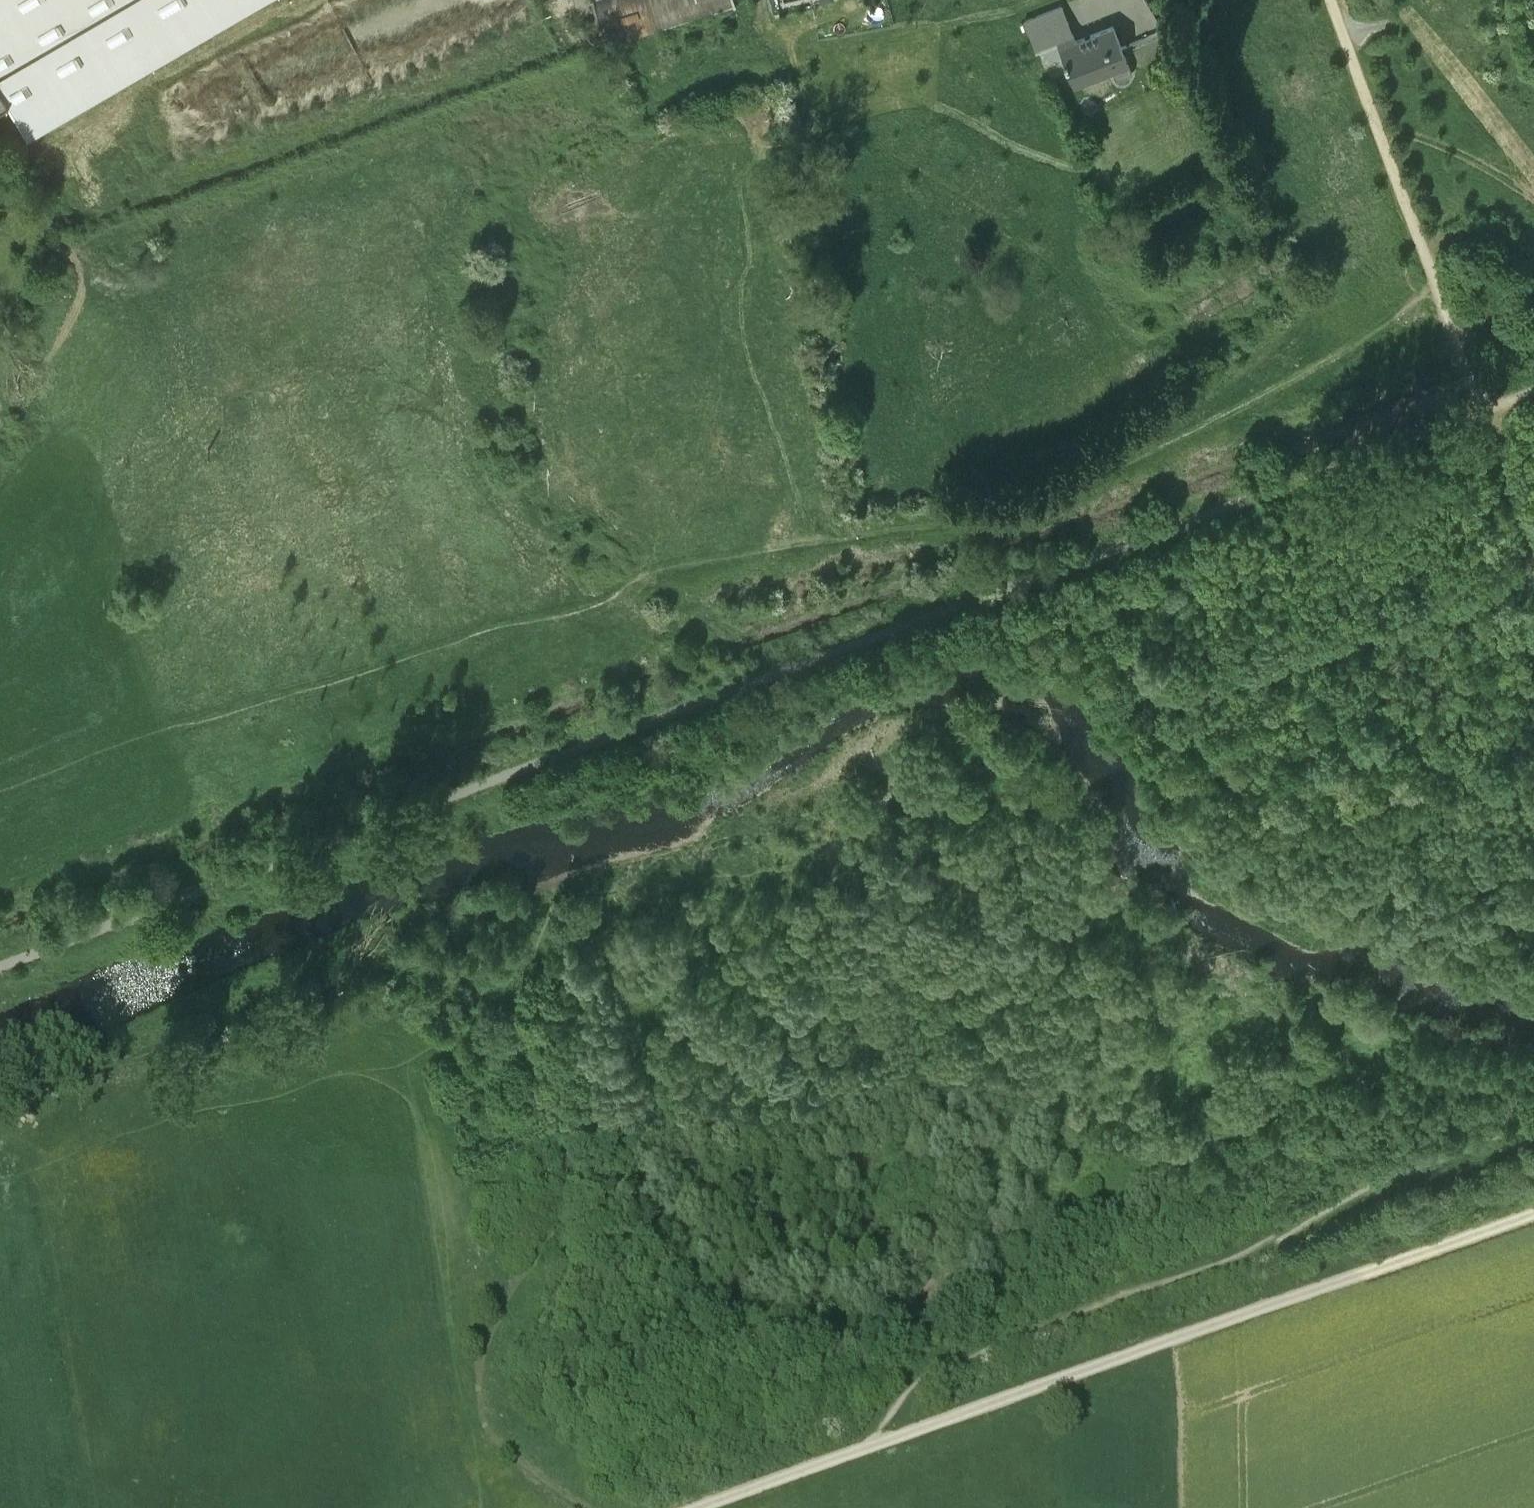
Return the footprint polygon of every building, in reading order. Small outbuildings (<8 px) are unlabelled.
[(10,100),(68,66),(82,91),(157,48),(129,0),(0,0),(0,83),(10,100)] [(157,48),(239,0),(129,0),(157,48)] [(606,40),(734,0),(593,0),(606,40)] [(1062,5),(1028,19),(1039,47),(1046,44),(1075,32),(1063,4),(1062,4),(1062,5)] [(1114,25),(1078,40),(1075,32),(1046,44),(1050,49),(1055,52),(1061,52),(1066,51),(1067,54),(1066,54),(1069,61),(1070,61),(1077,78),(1113,64),(1118,75),(1120,77),(1123,79),(1126,79),(1129,78),(1131,75),(1132,72),(1132,69),(1114,25)] [(10,100),(0,83),(0,105),(10,100)]
